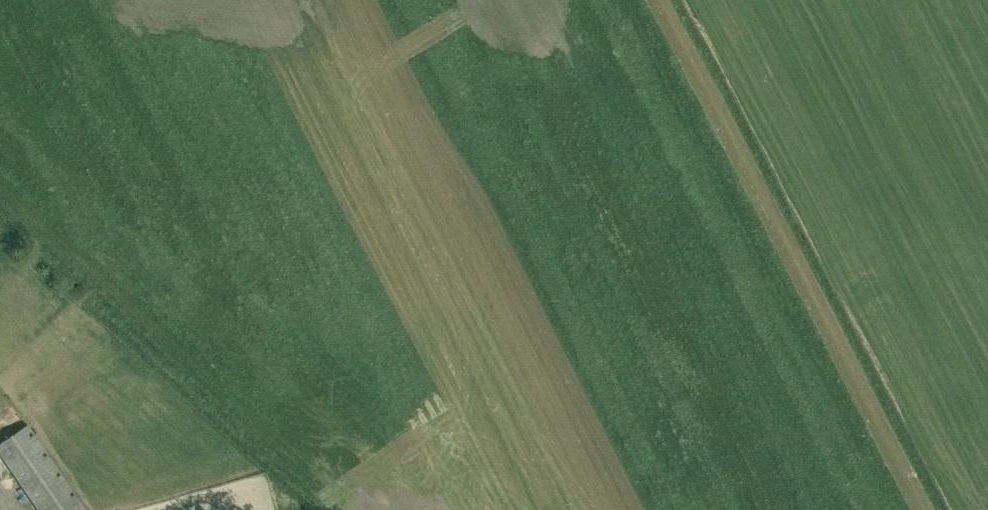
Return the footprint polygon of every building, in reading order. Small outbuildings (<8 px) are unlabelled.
[(28,427),(0,446),(0,454),(39,509),(85,509),(28,427)]
